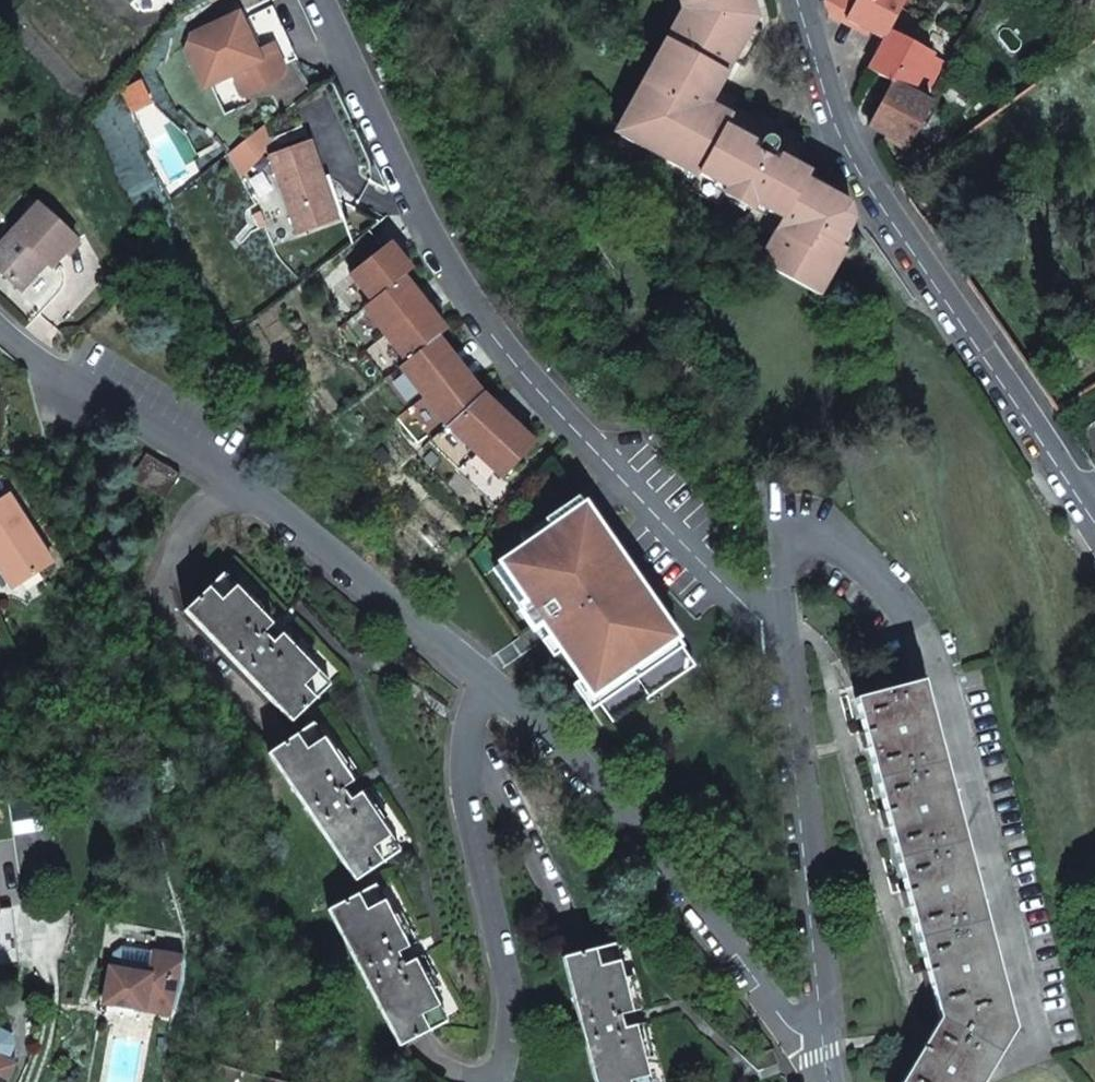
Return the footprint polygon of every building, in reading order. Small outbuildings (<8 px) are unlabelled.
[(181,38),(201,80),(231,66),(242,89),(277,73),(281,62),(280,59),(294,53),(270,0),(268,0),(239,13),(236,6),(185,28),(181,38)] [(803,148),(726,106),(732,96),(719,89),(734,62),(744,68),(764,33),(752,27),(757,20),(769,16),(765,0),(666,0),(670,12),(663,23),(675,29),(659,56),(656,62),(634,101),(641,105),(619,144),(693,185),(691,190),(718,206),(727,191),(753,206),(745,220),(775,237),(760,263),(814,294),(832,263),(826,260),(847,221),(840,210),(802,188),(813,169),(796,160),(803,148)] [(845,18),(854,0),(823,0),(827,14),(842,23),(845,18)] [(883,39),(888,30),(904,0),(854,0),(845,18),(883,39)] [(883,39),(867,69),(891,82),(911,92),(914,86),(932,54),(888,30),(883,39)] [(656,62),(659,56),(633,41),(629,47),(656,62)] [(932,54),(914,86),(924,92),(942,59),(932,54)] [(907,146),(931,103),(911,92),(891,82),(868,125),(907,146)] [(726,106),(803,148),(804,144),(735,107),(739,100),(732,96),(726,106)] [(305,136),(265,149),(291,227),(328,214),(315,176),(318,175),(317,171),(305,136)] [(318,175),(315,176),(328,214),(337,212),(323,169),(317,171),(318,175)] [(0,245),(0,271),(21,291),(48,263),(53,268),(78,241),(39,204),(0,245)] [(386,234),(380,239),(390,251),(396,246),(386,234)] [(380,239),(347,265),(369,292),(360,299),(408,358),(439,333),(447,326),(434,310),(428,315),(417,302),(407,289),(413,284),(401,268),(409,262),(396,246),(390,251),(380,239)] [(424,297),(413,284),(407,289),(417,302),(424,297)] [(434,310),(424,297),(417,302),(428,315),(434,310)] [(408,358),(401,363),(423,392),(454,367),(443,354),(450,349),(439,333),(408,358)] [(460,362),(450,349),(443,354),(454,367),(460,362)] [(470,375),(460,362),(454,367),(464,380),(470,375)] [(464,380),(454,367),(423,392),(446,423),(481,390),(470,375),(464,380)] [(494,402),(481,390),(446,423),(475,449),(502,419),(489,408),(494,402)] [(507,413),(494,402),(489,408),(502,419),(507,413)] [(520,425),(507,413),(502,419),(515,431),(520,425)] [(515,431),(502,419),(475,449),(502,473),(534,437),(520,425),(515,431)] [(165,499),(180,475),(146,454),(132,477),(165,499)] [(688,662),(575,491),(518,529),(523,538),(489,561),(528,621),(537,614),(605,717),(688,662)] [(18,584),(53,563),(10,496),(0,502),(0,556),(18,584)] [(18,584),(0,556),(0,566),(14,587),(18,584)] [(294,648),(260,612),(263,609),(250,596),(247,599),(223,574),(185,611),(293,722),(330,685),(307,661),(310,658),(297,645),(294,648)] [(865,733),(868,748),(885,812),(889,827),(906,893),(910,907),(927,972),(931,987),(939,1019),(923,1048),(915,1062),(904,1081),(982,1081),(1013,1029),(922,682),(856,700),(865,733)] [(269,754),(282,772),(357,880),(400,850),(381,822),(385,819),(374,804),(371,807),(343,767),(347,764),(337,749),(333,752),(313,723),(269,754)] [(868,748),(865,733),(859,734),(863,749),(868,748)] [(889,827),(885,812),(880,813),(884,829),(889,827)] [(328,909),(400,1046),(433,1029),(446,1023),(430,991),(434,989),(426,973),(422,975),(400,933),(404,931),(395,914),(391,916),(375,885),(328,909)] [(910,907),(906,893),(902,894),(905,908),(910,907)] [(24,961),(19,905),(0,906),(0,905),(0,963),(24,961)] [(596,1081),(650,1081),(644,1060),(649,1059),(645,1041),(639,1043),(627,995),(632,994),(627,976),(622,977),(613,944),(563,957),(596,1081)] [(184,982),(187,961),(162,956),(158,977),(111,969),(105,1001),(108,1002),(141,1008),(174,1015),(184,982)] [(931,987),(927,972),(922,973),(926,988),(931,987)] [(141,1008),(108,1002),(106,1014),(139,1019),(141,1008)] [(911,1060),(915,1062),(923,1048),(919,1046),(911,1060)] [(15,1064),(0,1057),(0,1081),(7,1081),(15,1064)]
